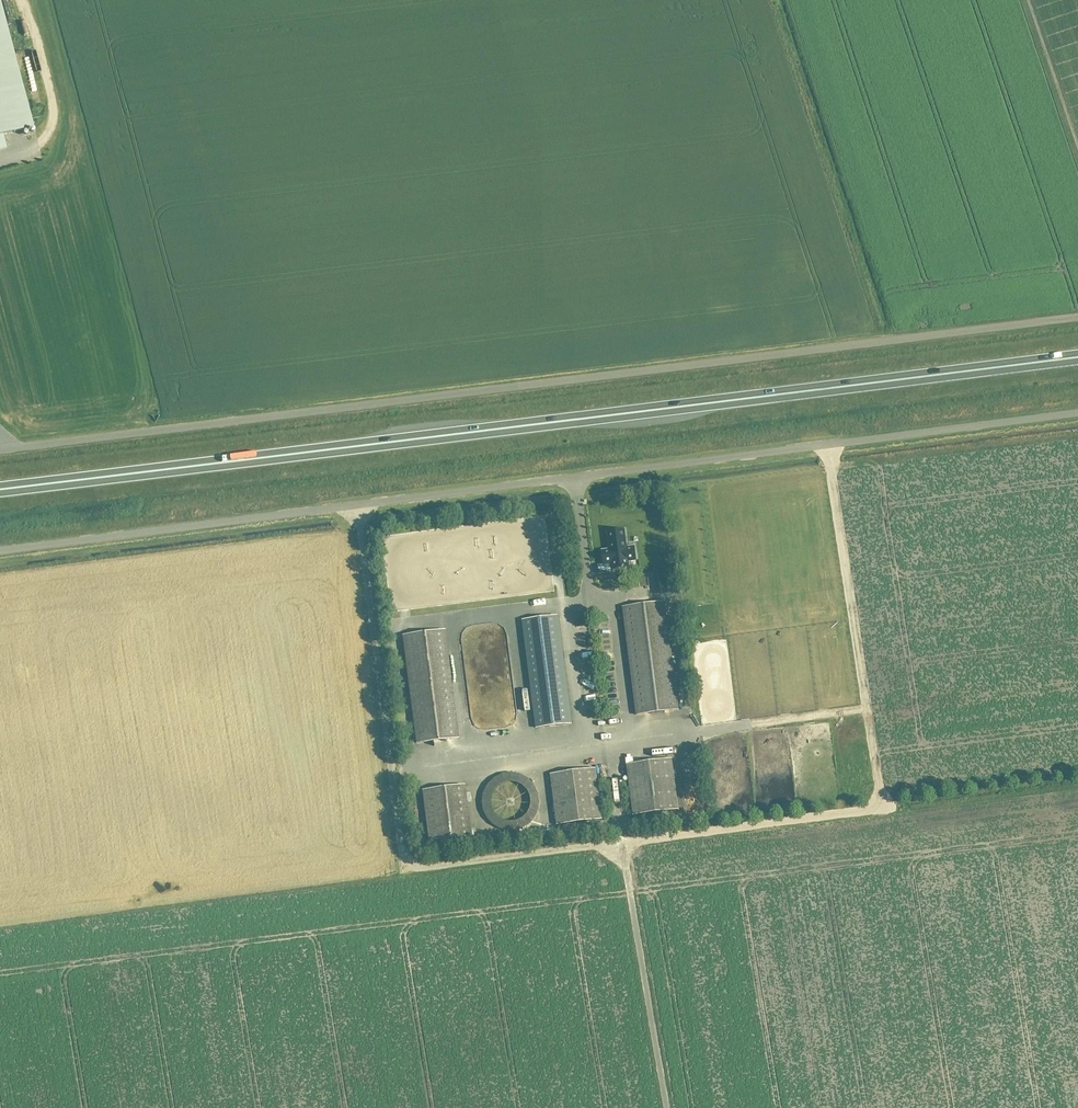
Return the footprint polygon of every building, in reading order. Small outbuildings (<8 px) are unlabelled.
[(0,9),(0,151),(6,149),(3,136),(32,128),(0,9)] [(607,533),(610,550),(602,551),(604,565),(618,563),(616,554),(627,552),(624,530),(607,533)] [(678,711),(665,602),(622,608),(636,716),(678,711)] [(571,725),(557,616),(522,621),(536,729),(571,725)] [(392,637),(418,844),(478,836),(466,738),(527,730),(514,622),(392,637)] [(678,811),(671,759),(627,765),(633,816),(678,811)] [(595,769),(550,775),(557,826),(602,820),(595,769)]
